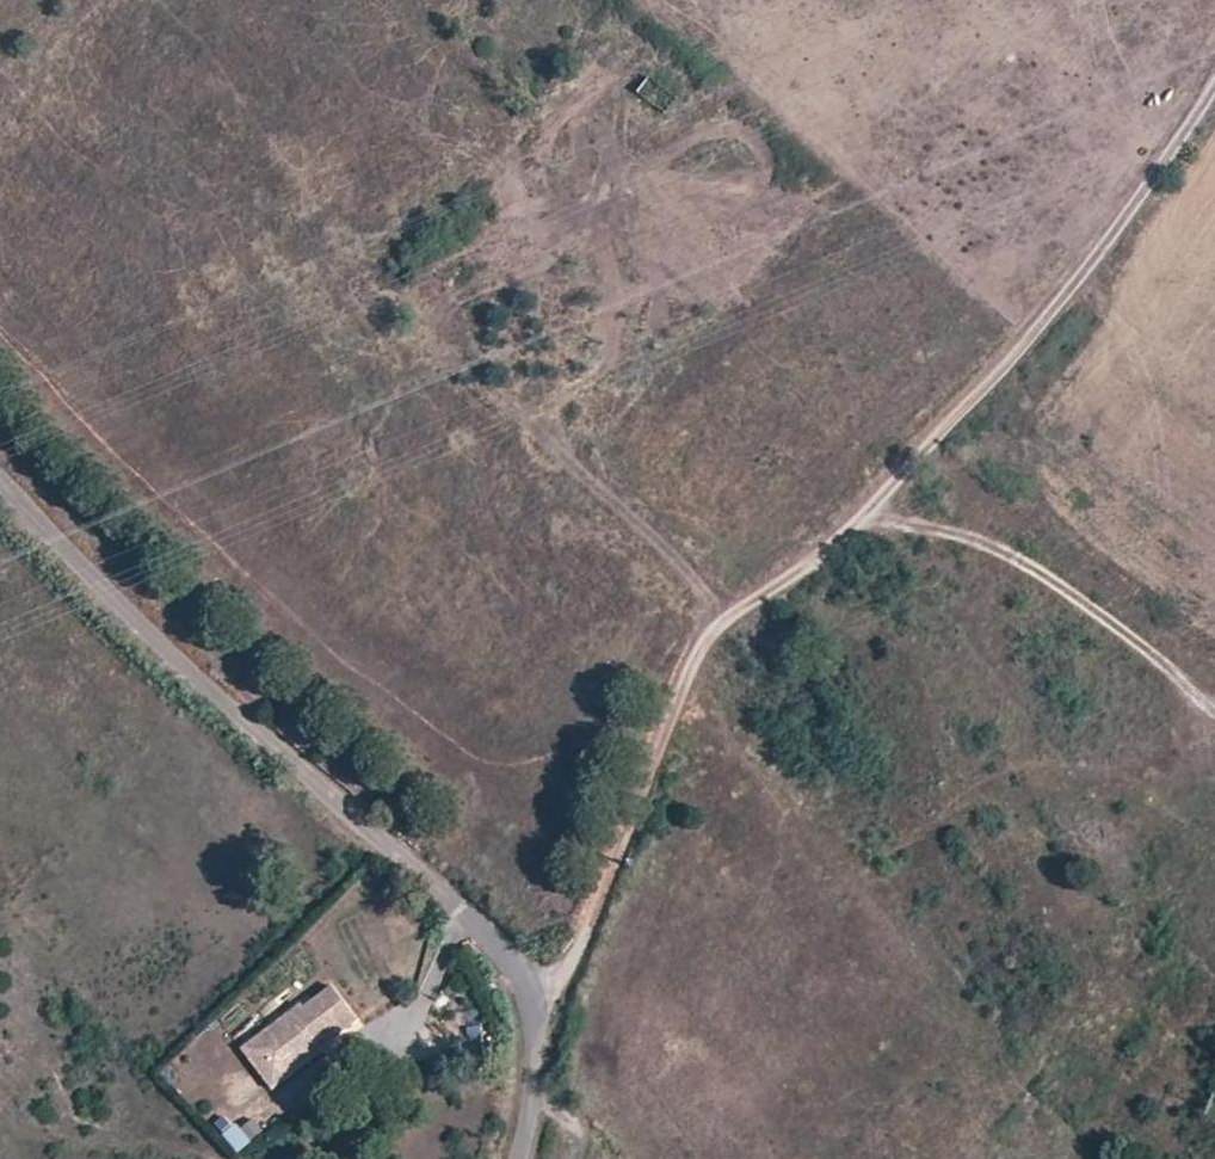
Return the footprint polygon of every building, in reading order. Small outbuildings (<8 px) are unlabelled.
[(649,77),(638,93),(664,113),(677,97),(649,77)] [(340,1039),(357,1026),(331,992),(310,1009),(304,1002),(244,1048),(275,1089),(340,1039)]
